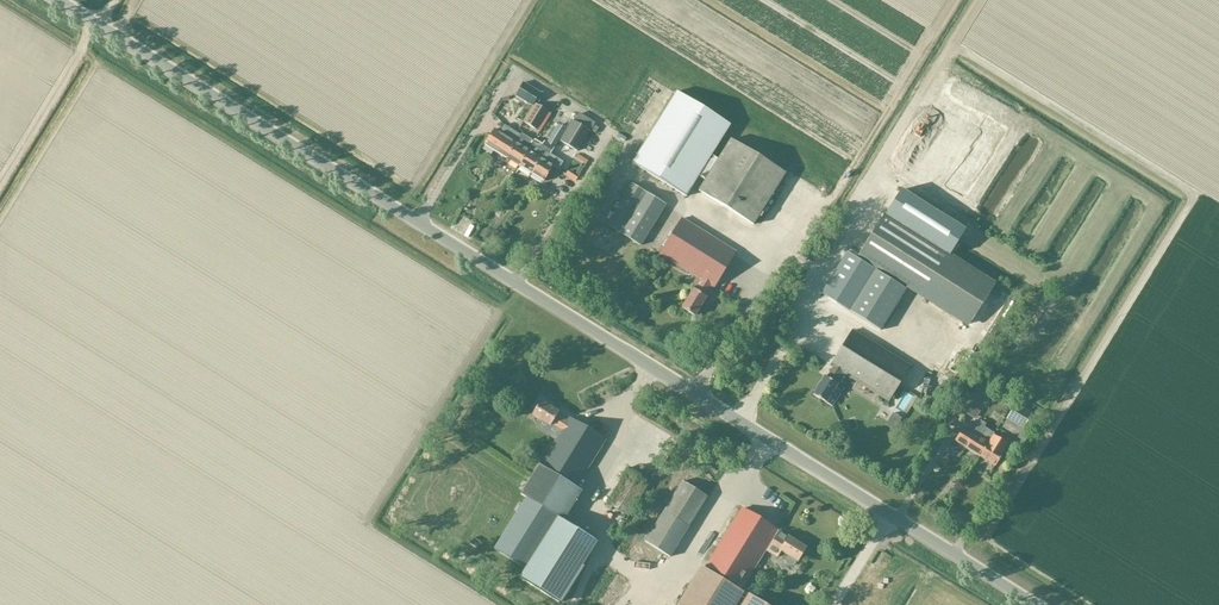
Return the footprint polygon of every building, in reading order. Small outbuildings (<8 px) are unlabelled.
[(514,97),(531,107),(540,93),(523,83),(514,97)] [(698,177),(705,181),(717,161),(711,156),(730,126),(675,92),(631,164),(685,198),(698,177)] [(534,104),(523,122),(534,129),(545,111),(534,104)] [(559,141),(568,147),(576,152),(589,131),(571,121),(559,141)] [(552,151),(559,139),(566,129),(558,124),(546,143),(544,142),(541,145),(534,141),(518,167),(531,174),(547,148),(552,151)] [(506,159),(521,134),(520,136),(503,125),(499,132),(494,129),(484,145),(506,159)] [(534,141),(533,142),(521,134),(506,159),(518,167),(534,141)] [(705,181),(698,192),(753,225),(785,174),(730,140),(717,161),(705,181)] [(550,155),(552,151),(547,148),(531,174),(543,182),(553,167),(558,171),(563,163),(550,155)] [(640,247),(666,205),(631,184),(605,226),(640,247)] [(847,253),(821,294),(880,331),(908,286),(969,325),(993,286),(948,258),(965,232),(900,191),(857,260),(847,253)] [(713,288),(735,253),(681,219),(659,255),(701,281),(694,291),(693,290),(681,308),(695,317),(706,298),(704,297),(710,287),(713,288)] [(824,377),(812,395),(832,407),(843,389),(835,384),(841,373),(888,402),(909,367),(852,331),(830,366),(832,368),(826,378),(824,377)] [(975,390),(967,403),(973,406),(981,394),(975,390)] [(567,422),(557,415),(558,413),(540,402),(531,415),(550,426),(551,425),(561,431),(539,466),(538,465),(520,495),(525,499),(493,550),(525,570),(557,518),(562,521),(580,492),(572,487),(574,484),(576,486),(604,441),(569,419),(567,422)] [(1006,420),(1022,430),(1031,414),(1015,404),(1006,420)] [(979,457),(994,434),(984,428),(985,425),(980,422),(976,429),(977,430),(973,436),(963,429),(955,442),(968,450),(979,457)] [(993,436),(994,434),(979,457),(995,467),(1003,454),(1002,453),(1007,445),(993,436)] [(628,519),(649,484),(627,471),(606,505),(628,519)] [(682,482),(645,543),(669,558),(707,497),(682,482)] [(787,538),(777,531),(742,509),(704,570),(703,569),(680,604),(732,604),(740,592),(740,591),(765,551),(776,558),(780,551),(787,556),(784,560),(785,563),(791,567),(793,566),(796,561),(797,562),(806,549),(787,537),(787,538)] [(525,570),(519,579),(558,603),(596,542),(562,521),(557,518),(525,570)] [(740,592),(732,604),(765,604),(748,595),(748,596),(740,592)]
